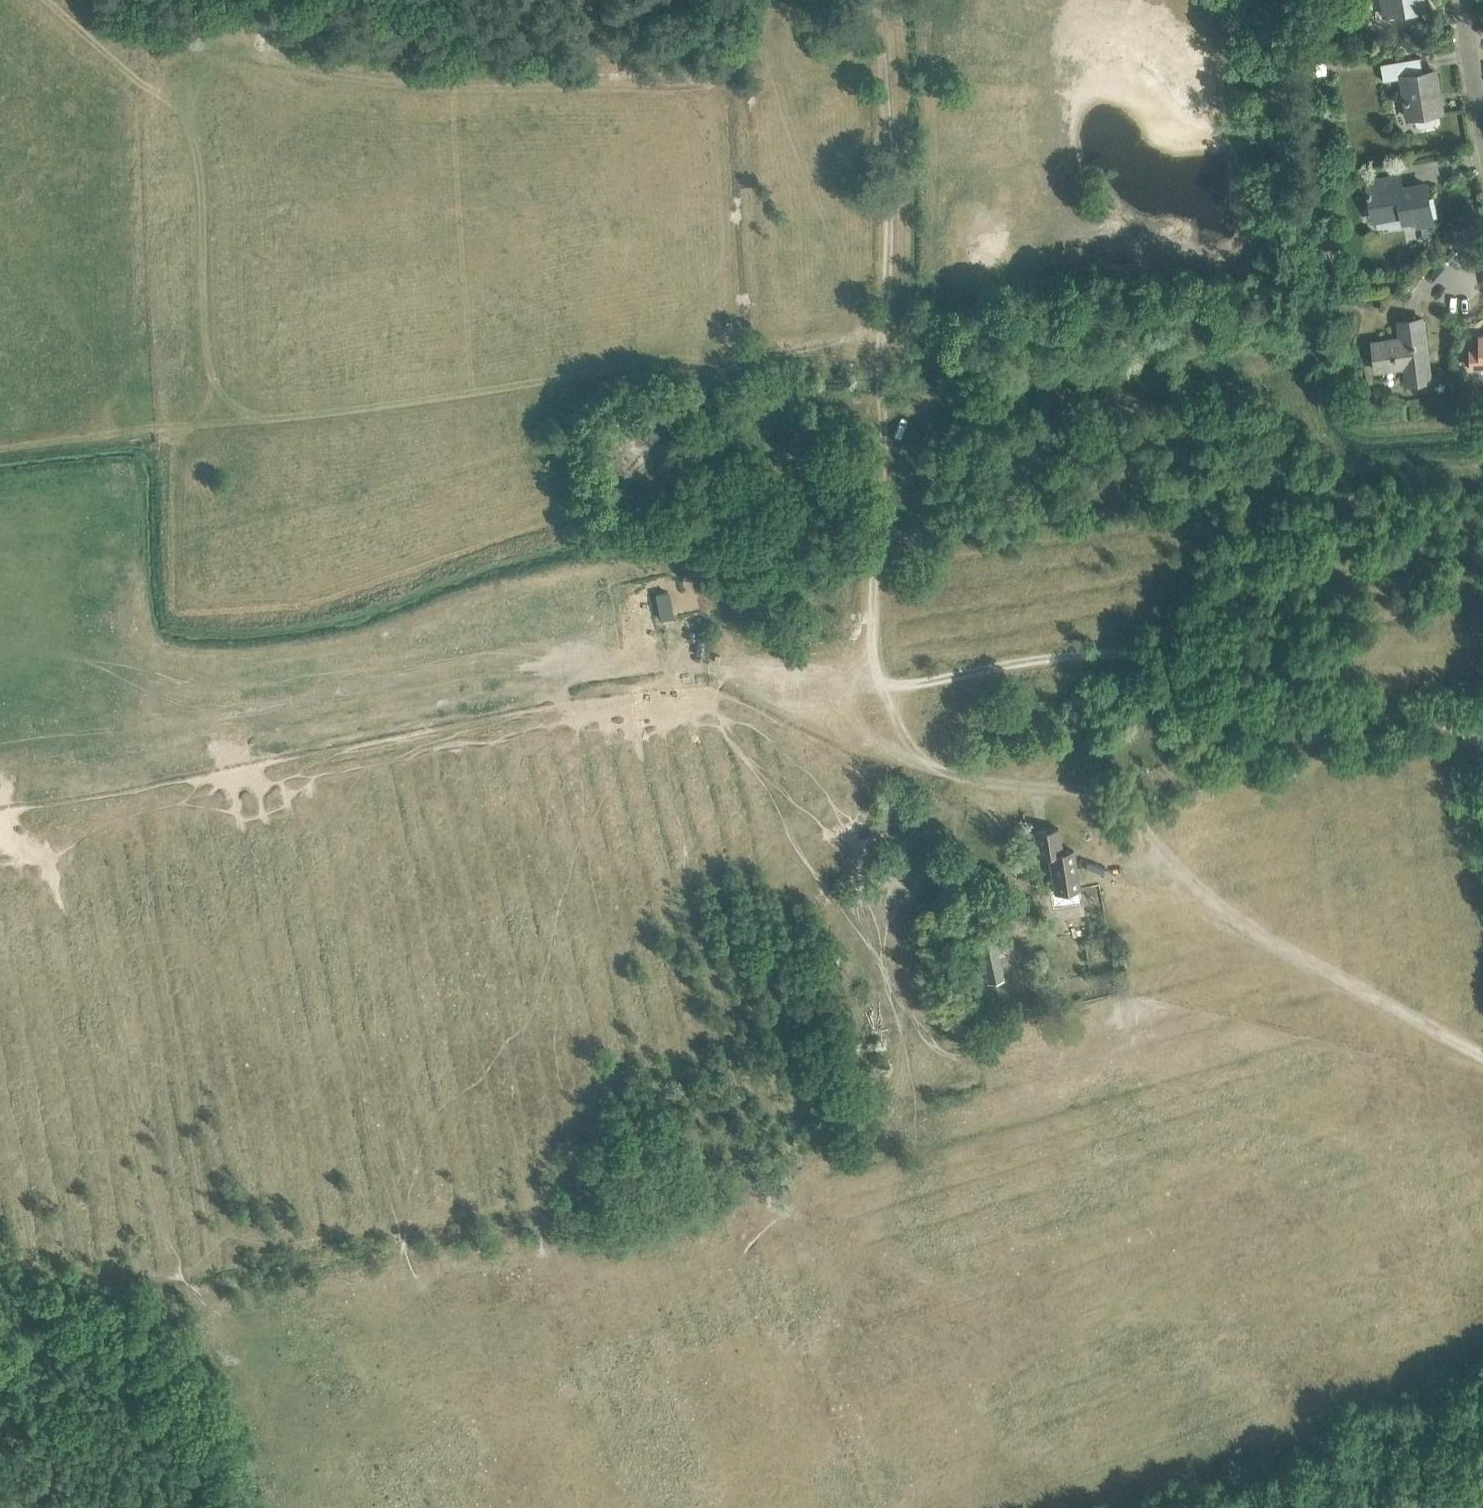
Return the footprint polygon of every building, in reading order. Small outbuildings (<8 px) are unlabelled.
[(1426,12),(1424,0),(1384,0),(1386,13),(1404,10),(1406,15),(1426,12)] [(1435,71),(1422,74),(1420,58),(1380,65),(1383,82),(1401,79),(1408,119),(1442,113),(1435,71)] [(1400,177),(1367,183),(1374,221),(1402,215),(1403,222),(1431,217),(1425,185),(1402,189),(1400,177)] [(1406,385),(1430,381),(1422,320),(1398,323),(1400,340),(1373,344),(1377,372),(1404,368),(1406,385)] [(1074,849),(1063,851),(1059,827),(1033,831),(1037,857),(1048,855),(1054,894),(1081,889),(1074,849)] [(985,907),(969,909),(976,949),(992,947),(985,907)]
